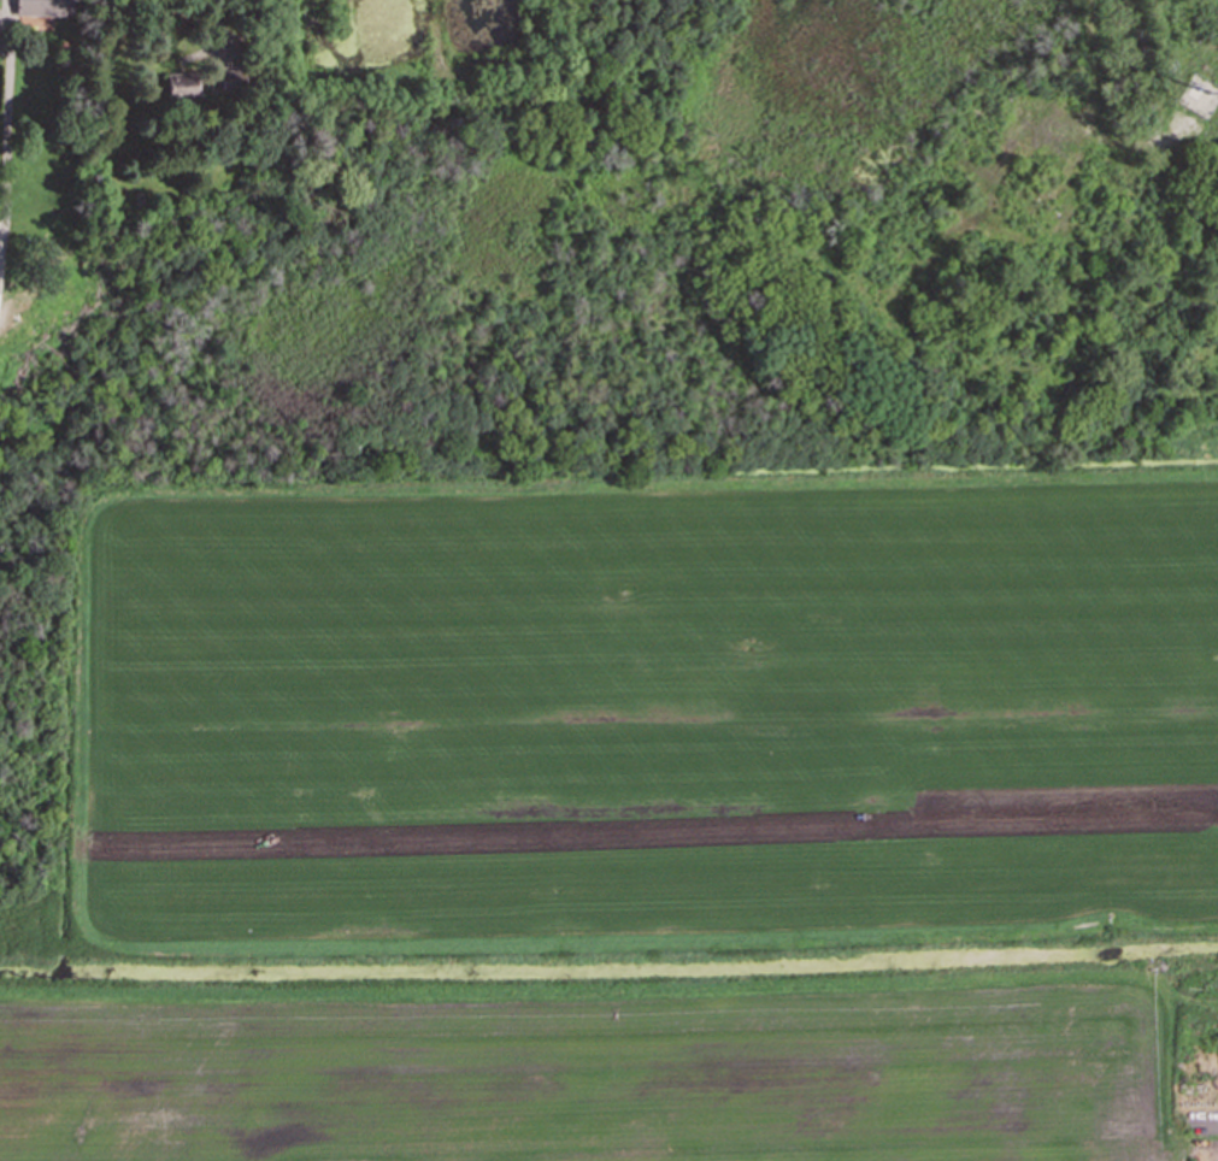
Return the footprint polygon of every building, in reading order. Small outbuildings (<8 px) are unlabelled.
[(71,0),(16,0),(16,16),(71,16),(71,0)] [(218,90),(240,90),(240,70),(218,70),(218,90)] [(165,73),(166,104),(196,102),(195,72),(165,73)]
